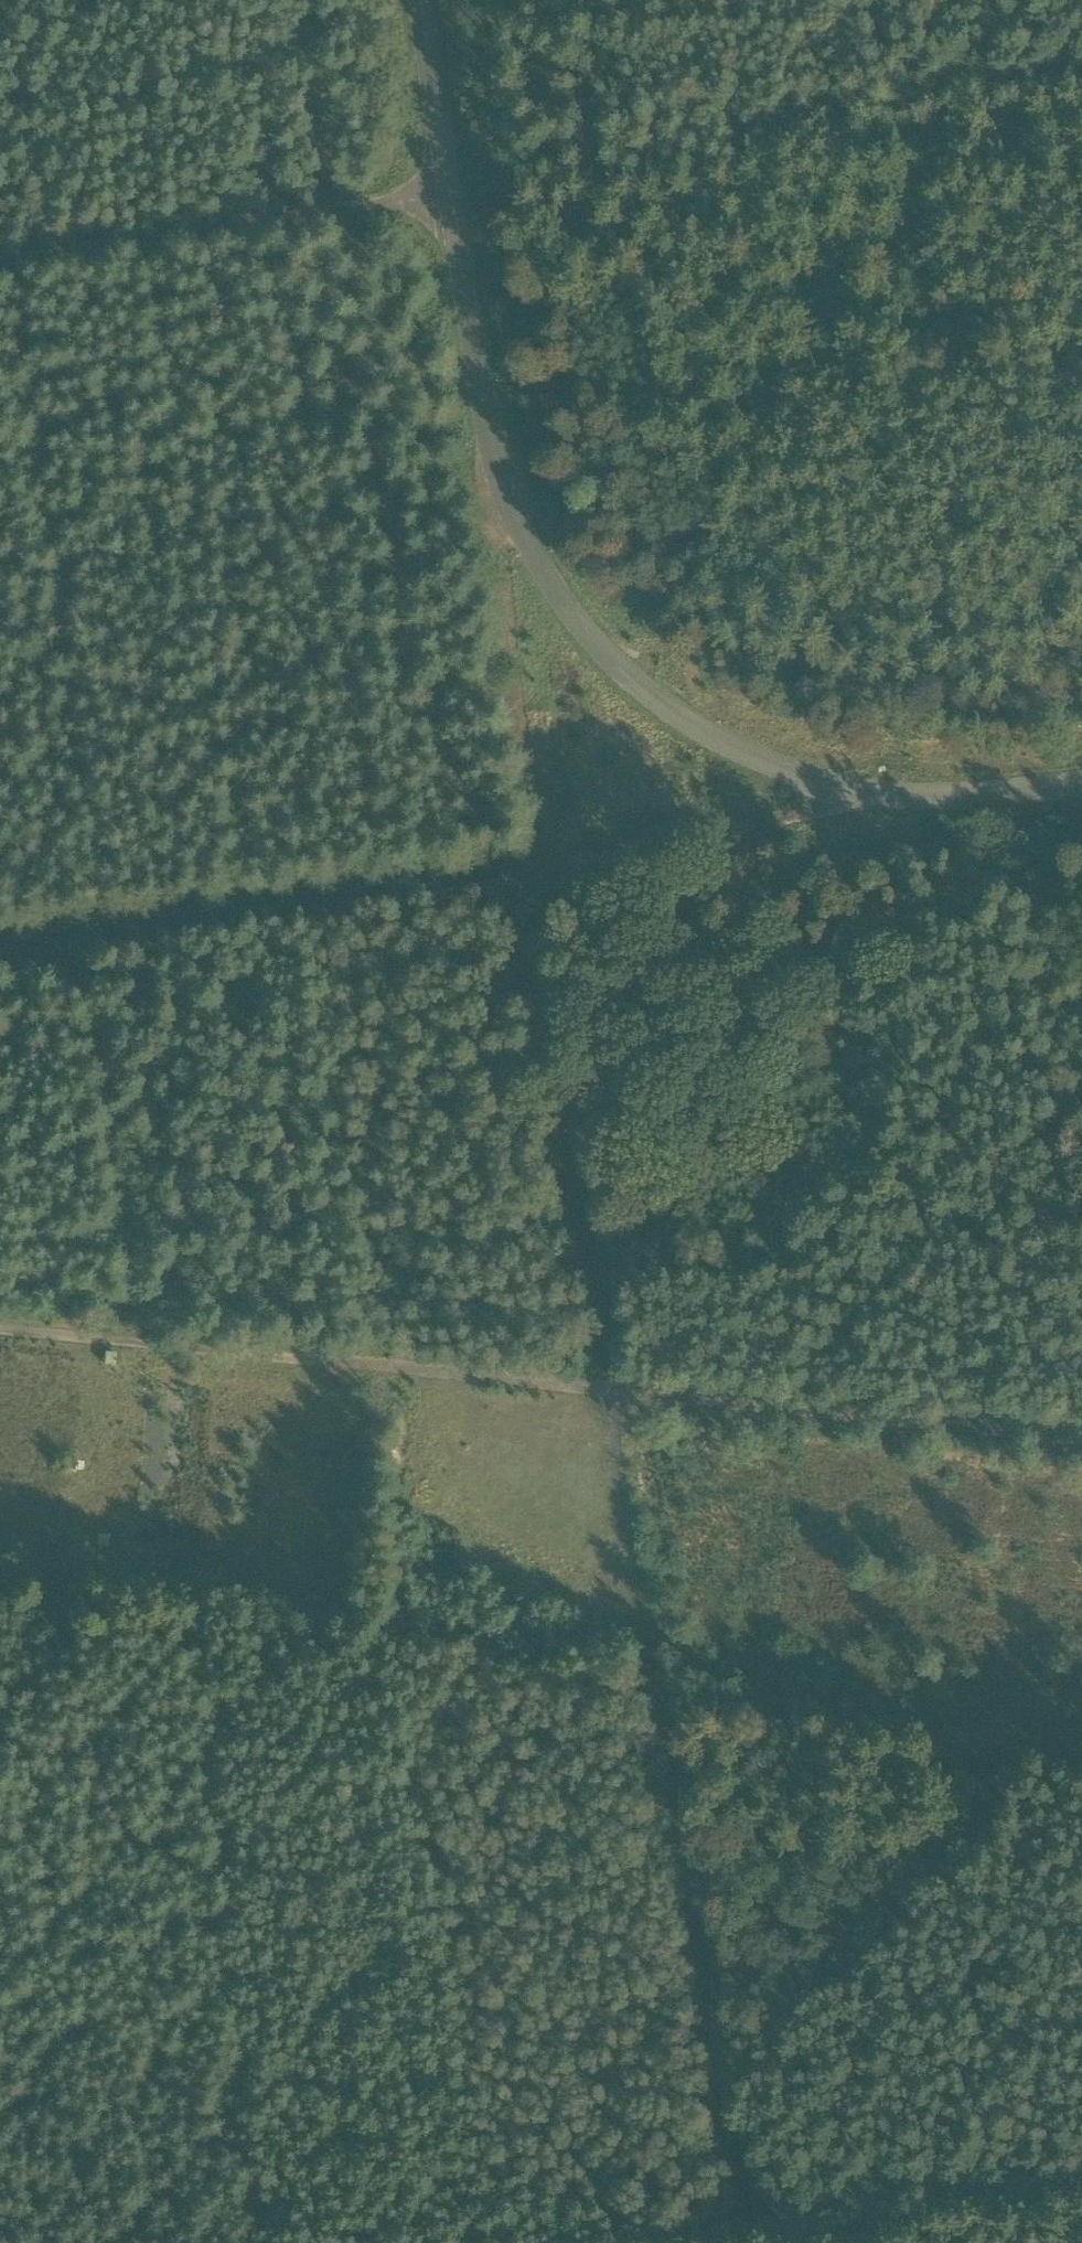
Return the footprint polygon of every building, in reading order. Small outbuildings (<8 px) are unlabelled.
[(97,1533),(95,1544),(116,1547),(117,1536),(97,1533)]
